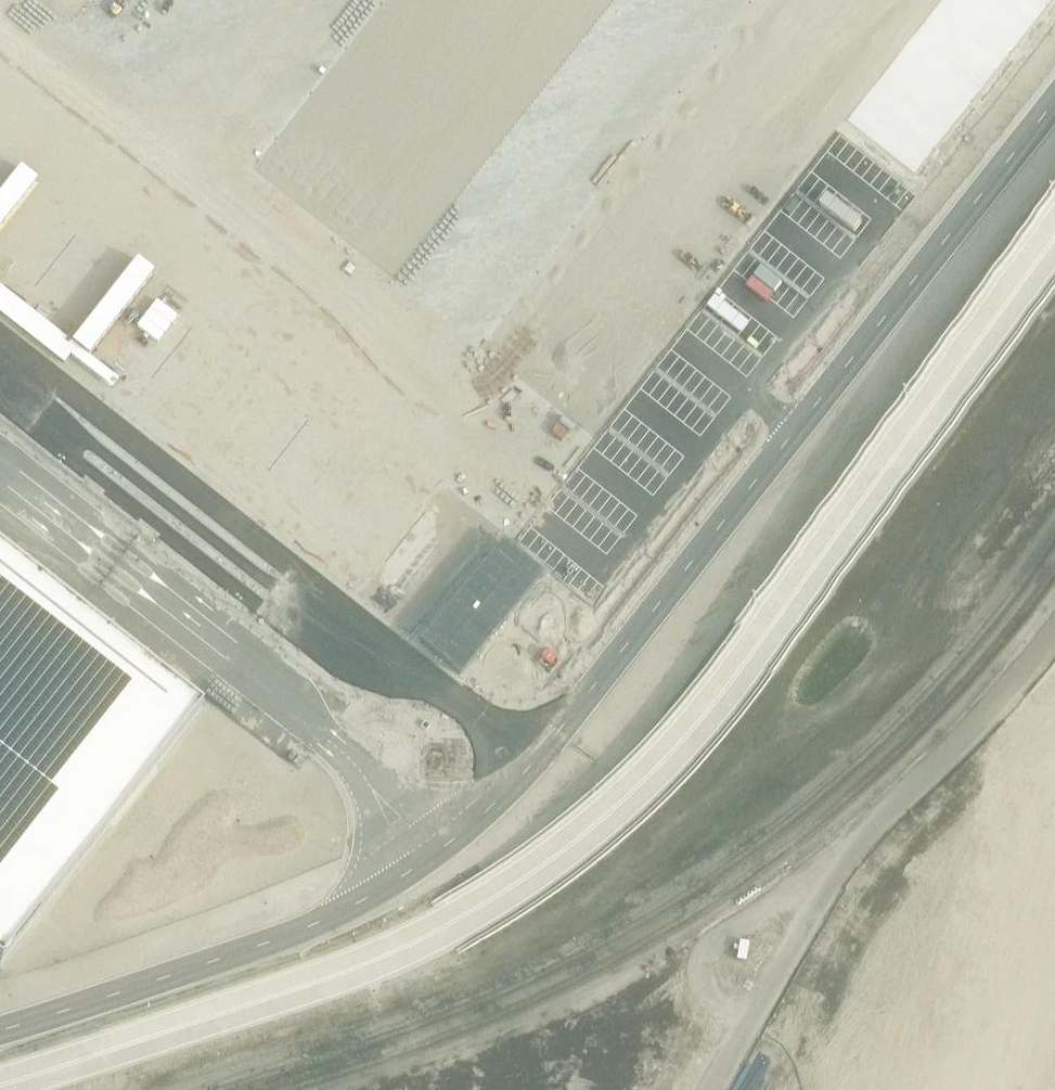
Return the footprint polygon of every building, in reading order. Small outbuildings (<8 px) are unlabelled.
[(502,541),(419,642),(460,676),(543,575),(502,541)] [(1,962),(202,707),(0,547),(0,961),(1,962)] [(554,606),(531,634),(540,641),(563,614),(554,606)]
